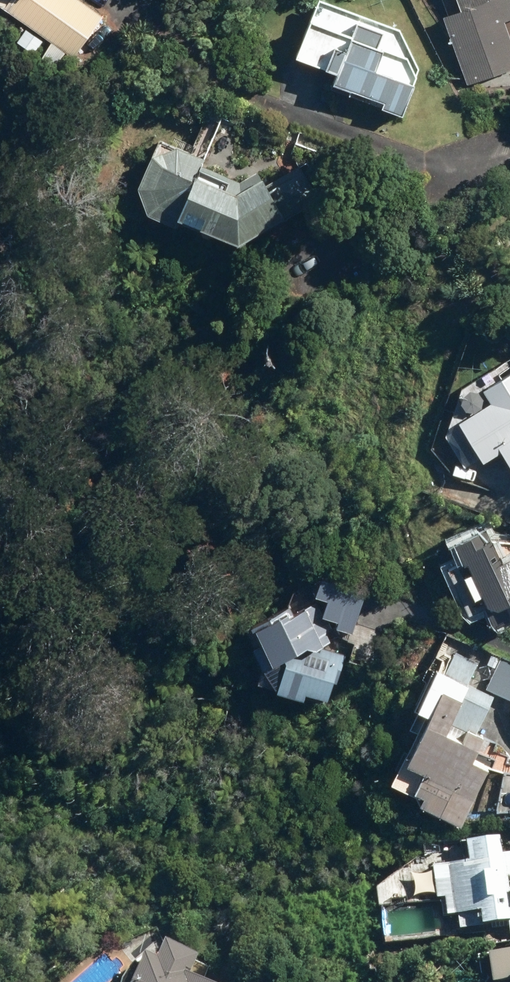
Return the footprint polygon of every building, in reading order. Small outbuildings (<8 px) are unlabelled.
[(59,77),(100,18),(73,0),(0,0),(0,13),(24,30),(13,46),(59,77)] [(462,88),(509,70),(509,48),(501,25),(509,22),(509,0),(449,0),(454,12),(436,19),(462,88)] [(397,31),(309,1),(287,65),(328,79),(325,89),(376,106),(374,113),(399,121),(417,68),(397,31)] [(256,174),(238,185),(198,169),(202,160),(154,141),(133,195),(141,223),(167,233),(169,227),(230,252),(318,200),(298,167),(264,187),(256,174)] [(477,394),(485,407),(452,427),(477,467),(494,456),(509,481),(509,374),(477,394)] [(480,529),(445,544),(453,565),(458,563),(487,629),(509,619),(509,557),(495,564),(480,529)] [(369,585),(325,569),(315,598),(329,603),(323,617),(340,623),(338,629),(351,634),(369,585)] [(289,608),(238,632),(259,675),(265,674),(272,692),(300,702),(301,695),(327,701),(333,680),(338,682),(344,655),(320,649),(333,641),(314,604),(293,617),(289,608)] [(417,718),(392,765),(410,774),(400,794),(411,800),(409,804),(449,826),(479,771),(462,762),(476,736),(471,734),(491,698),(465,684),(475,664),(452,652),(440,675),(428,669),(405,712),(417,718)] [(486,690),(509,701),(509,664),(500,660),(486,690)] [(492,841),(457,846),(460,866),(434,870),(425,871),(430,903),(439,902),(442,920),(452,918),(454,933),(505,926),(498,879),(509,877),(509,857),(495,859),(492,841)] [(123,981),(182,981),(180,981),(187,963),(151,948),(144,967),(132,962),(123,981)] [(479,957),(484,981),(509,981),(509,952),(479,957)]
